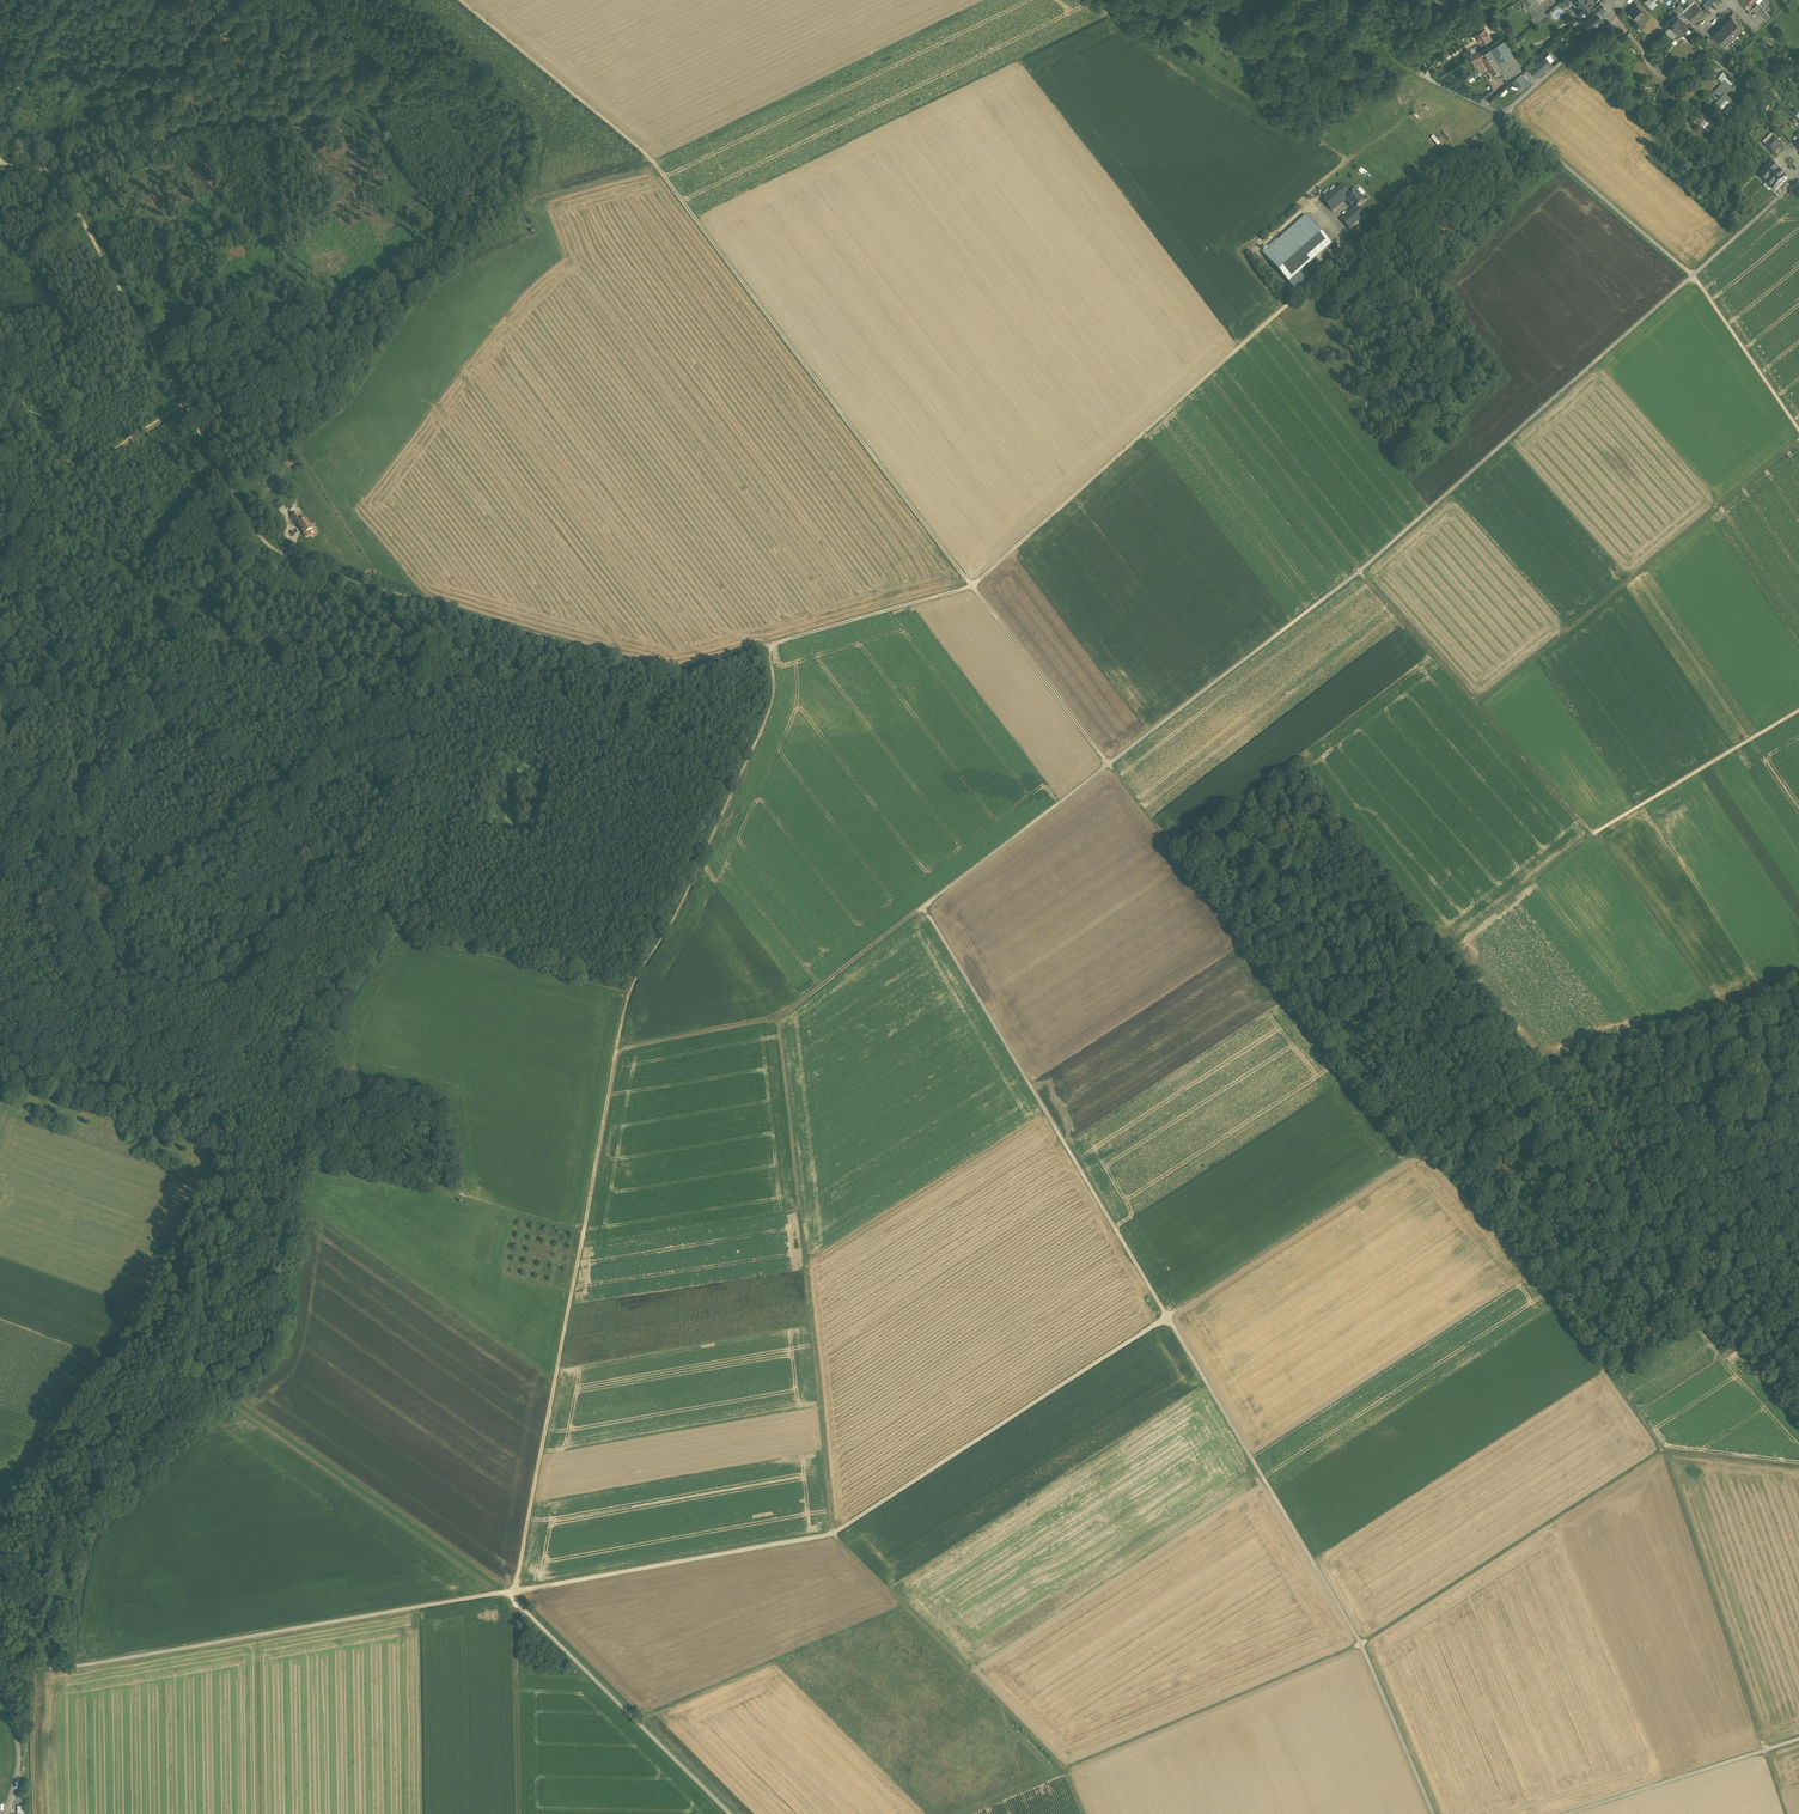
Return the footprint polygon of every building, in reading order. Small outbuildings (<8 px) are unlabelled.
[(1444,14),(1452,8),(1447,0),(1435,0),(1444,14)] [(1529,10),(1539,3),(1537,0),(1522,0),(1529,10)] [(1573,2),(1579,9),(1576,12),(1580,16),(1593,4),(1590,0),(1576,0),(1574,1),(1573,2)] [(1539,3),(1529,10),(1533,17),(1543,10),(1539,3)] [(1605,9),(1600,3),(1593,10),(1595,13),(1595,12),(1597,14),(1598,13),(1600,14),(1605,9)] [(1684,14),(1688,18),(1694,24),(1698,20),(1697,20),(1705,12),(1695,3),(1684,14)] [(1645,13),(1636,4),(1628,12),(1635,18),(1637,21),(1638,20),(1645,13)] [(1679,6),(1674,11),(1674,13),(1678,16),(1682,11),(1682,12),(1683,11),(1679,6)] [(1543,10),(1533,17),(1537,22),(1546,14),(1543,10)] [(1682,12),(1682,11),(1678,16),(1679,17),(1684,21),(1688,18),(1684,14),(1682,12)] [(1595,13),(1584,22),(1590,30),(1594,26),(1595,27),(1598,24),(1598,23),(1602,20),(1597,14),(1595,12),(1595,13)] [(1684,21),(1679,17),(1670,27),(1677,34),(1674,37),(1677,40),(1679,38),(1678,38),(1680,35),(1687,28),(1689,26),(1684,21)] [(1637,21),(1635,18),(1633,20),(1638,26),(1641,24),(1638,20),(1637,21)] [(1735,21),(1731,18),(1727,23),(1737,33),(1741,28),(1735,21)] [(1737,33),(1727,23),(1722,27),(1732,37),(1737,33)] [(1677,34),(1670,27),(1664,32),(1672,39),(1674,37),(1677,34)] [(1732,37),(1722,27),(1718,32),(1727,42),(1732,37)] [(1485,28),(1480,32),(1475,35),(1481,44),(1491,37),(1485,28)] [(1687,28),(1680,35),(1684,38),(1691,31),(1687,28)] [(1727,42),(1718,32),(1713,36),(1723,46),(1727,42)] [(1504,41),(1489,50),(1500,69),(1503,74),(1506,79),(1521,70),(1504,41)] [(1500,69),(1489,50),(1480,55),(1478,51),(1474,54),(1477,61),(1484,57),(1493,73),(1500,69)] [(1725,61),(1714,51),(1711,55),(1725,67),(1730,61),(1728,59),(1725,61)] [(1545,57),(1539,62),(1538,61),(1529,69),(1536,76),(1550,63),(1545,57)] [(1707,57),(1700,65),(1706,70),(1710,65),(1706,62),(1709,59),(1707,57)] [(1500,69),(1493,73),(1496,78),(1503,74),(1500,69)] [(1469,82),(1474,79),(1471,73),(1466,76),(1469,82)] [(1718,80),(1723,85),(1724,83),(1730,87),(1734,82),(1724,73),(1718,80)] [(1524,75),(1518,80),(1523,86),(1529,80),(1524,75)] [(1723,85),(1718,89),(1724,95),(1731,89),(1730,87),(1724,83),(1723,85)] [(1724,95),(1718,89),(1711,97),(1717,103),(1724,95)] [(1717,103),(1710,109),(1718,116),(1732,102),(1724,95),(1717,103)] [(1750,97),(1738,109),(1733,114),(1736,118),(1737,119),(1755,101),(1750,97)] [(1732,102),(1718,116),(1725,123),(1733,114),(1738,109),(1732,102)] [(1704,114),(1693,123),(1701,131),(1704,129),(1709,134),(1716,127),(1704,114)] [(1733,114),(1725,123),(1728,127),(1733,122),(1733,121),(1736,118),(1733,114)] [(1781,139),(1774,132),(1772,135),(1774,137),(1778,141),(1781,139)] [(1771,134),(1763,143),(1765,146),(1774,137),(1772,135),(1771,134)] [(1778,141),(1774,137),(1765,146),(1774,154),(1782,146),(1778,141)] [(1760,175),(1767,182),(1780,170),(1773,163),(1760,175)] [(0,170),(0,177),(9,180),(11,175),(11,174),(0,170)] [(1780,170),(1767,182),(1773,189),(1773,188),(1781,181),(1785,177),(1780,170)] [(0,206),(0,209),(6,211),(17,177),(11,175),(2,200),(0,206)] [(2,200),(9,180),(0,177),(0,199),(2,200)] [(1781,181),(1773,188),(1776,191),(1783,184),(1781,181)] [(1332,195),(1331,195),(1332,196),(1328,201),(1331,204),(1328,206),(1332,212),(1345,200),(1349,196),(1344,190),(1345,190),(1342,186),(1332,195)] [(1349,196),(1345,200),(1354,209),(1356,207),(1356,208),(1361,203),(1359,201),(1362,198),(1356,190),(1349,196)] [(1329,192),(1324,197),(1328,201),(1332,196),(1331,195),(1332,195),(1329,192)] [(1355,211),(1349,216),(1347,215),(1341,220),(1349,229),(1364,216),(1356,208),(1356,207),(1354,209),(1355,211)] [(1306,216),(1284,235),(1290,242),(1312,222),(1306,216)] [(1290,242),(1269,261),(1289,283),(1332,245),(1312,222),(1290,242)] [(1284,235),(1263,254),(1269,261),(1290,242),(1284,235)] [(306,519),(302,521),(297,514),(292,517),(296,525),(297,525),(306,538),(308,538),(310,537),(310,535),(309,532),(312,529),(310,525),(310,524),(309,523),(306,519)]
